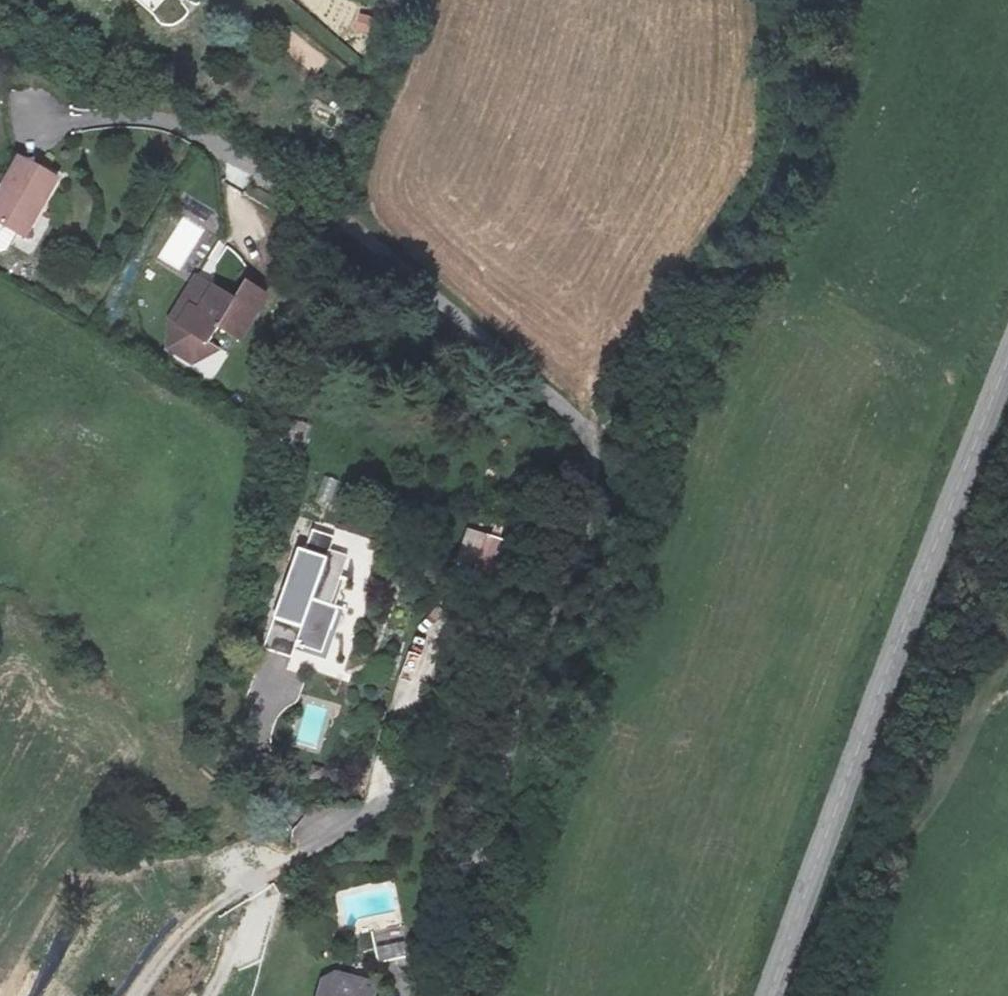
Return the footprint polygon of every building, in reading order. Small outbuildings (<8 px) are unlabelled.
[(355,30),(371,33),(374,14),(358,12),(355,30)] [(7,160),(0,175),(0,232),(11,238),(23,214),(28,217),(46,181),(7,160)] [(199,289),(180,277),(167,298),(178,306),(186,311),(199,289)] [(252,296),(231,282),(220,301),(199,289),(186,311),(178,306),(166,322),(166,341),(178,349),(195,343),(206,326),(227,339),(252,296)] [(315,502),(329,507),(337,480),(323,476),(315,502)] [(452,577),(498,587),(508,539),(462,530),(452,577)] [(273,603),(253,663),(281,674),(286,659),(313,670),(327,620),(320,618),(337,568),(319,563),(324,549),(303,543),(282,606),(273,603)] [(418,959),(406,927),(376,940),(389,970),(418,959)] [(380,993),(362,989),(360,995),(349,992),(342,984),(336,983),(323,992),(322,995),(379,995),(380,993)]
